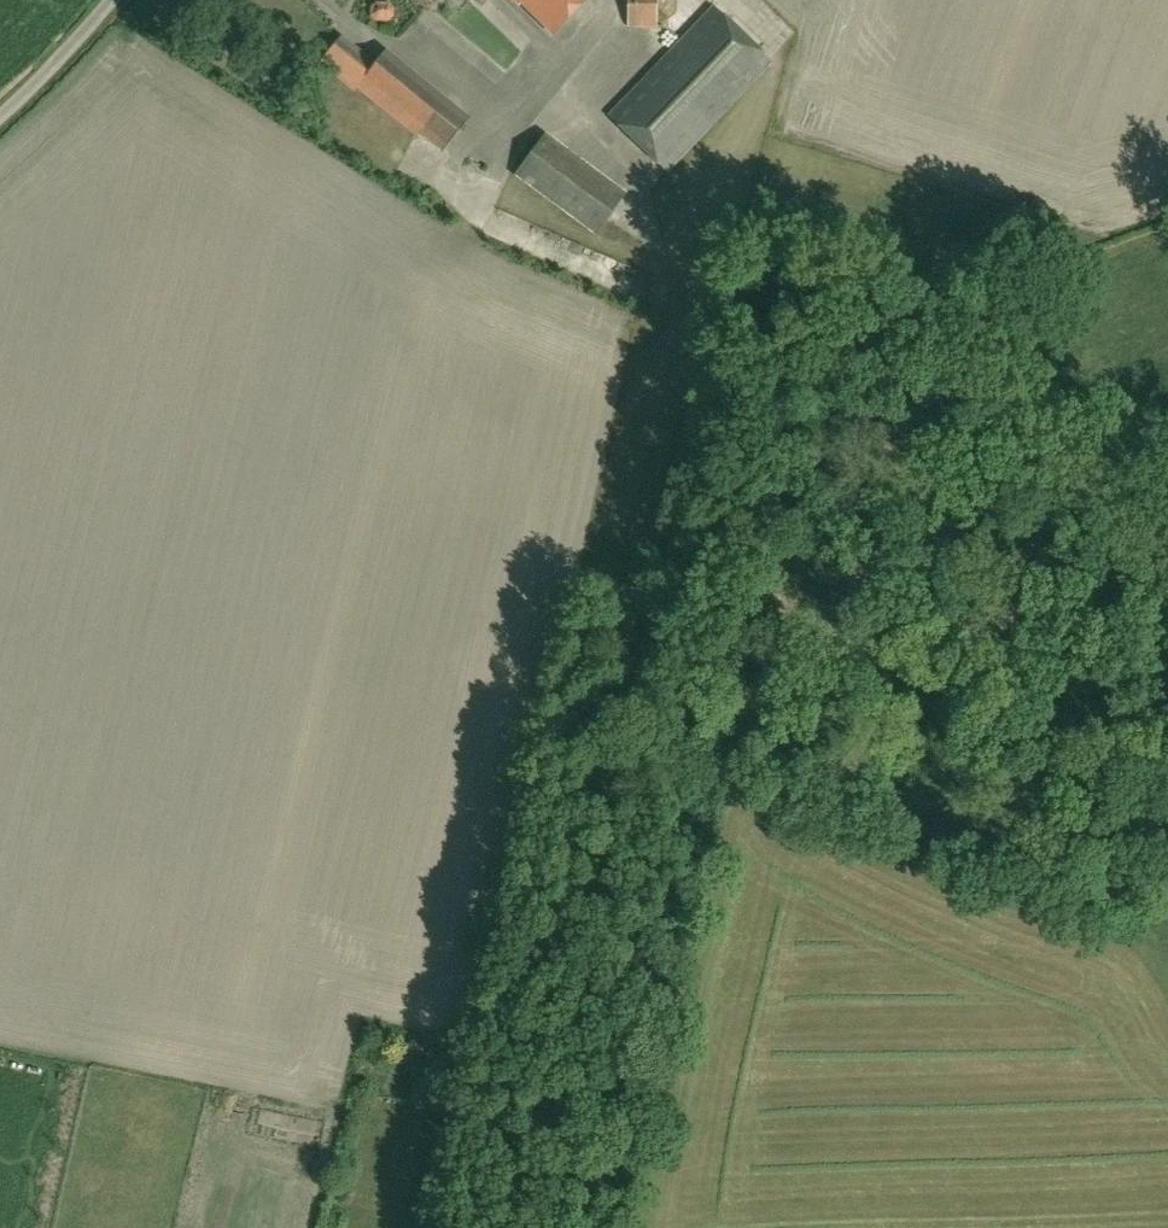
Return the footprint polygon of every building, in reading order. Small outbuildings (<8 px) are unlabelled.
[(519,6),(521,4),(553,35),(587,0),(513,0),(519,6)] [(657,28),(656,0),(628,0),(629,28),(657,28)] [(771,63),(714,8),(610,118),(666,172),(771,63)] [(526,172),(610,221),(636,177),(551,128),(526,172)] [(504,205),(491,244),(648,298),(662,259),(504,205)]
